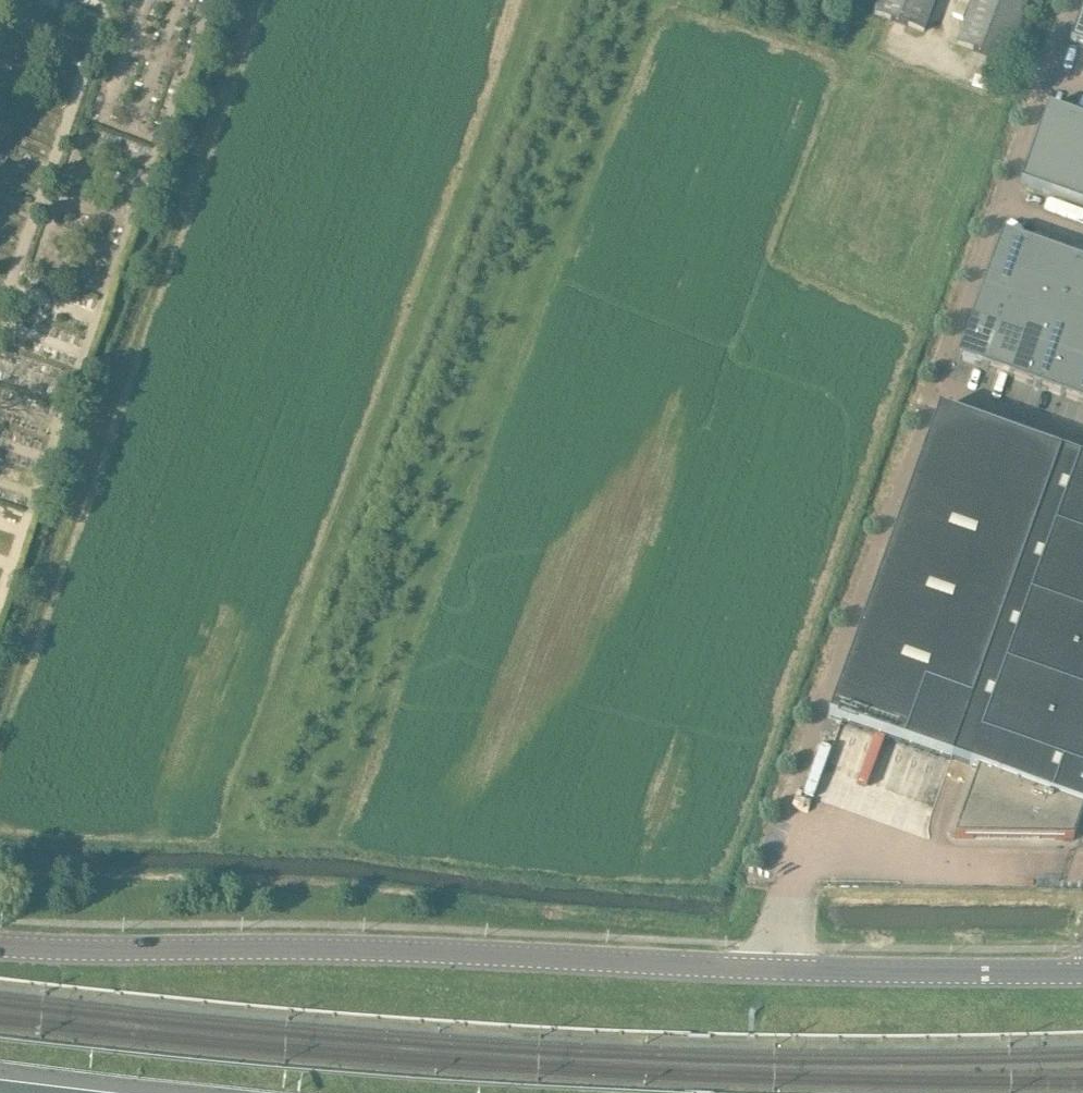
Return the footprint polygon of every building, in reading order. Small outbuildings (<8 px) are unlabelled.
[(873,17),(923,35),(936,0),(879,0),(873,17)] [(956,47),(1005,64),(1028,0),(973,0),(956,47)] [(1070,44),(1082,49),(1082,7),(1070,44)] [(1047,108),(1020,184),(1082,207),(1082,120),(1047,108)] [(1002,234),(957,359),(1082,404),(1082,263),(1002,234)] [(938,411),(828,718),(977,772),(953,840),(1073,841),(1082,812),(1082,463),(938,411)]
